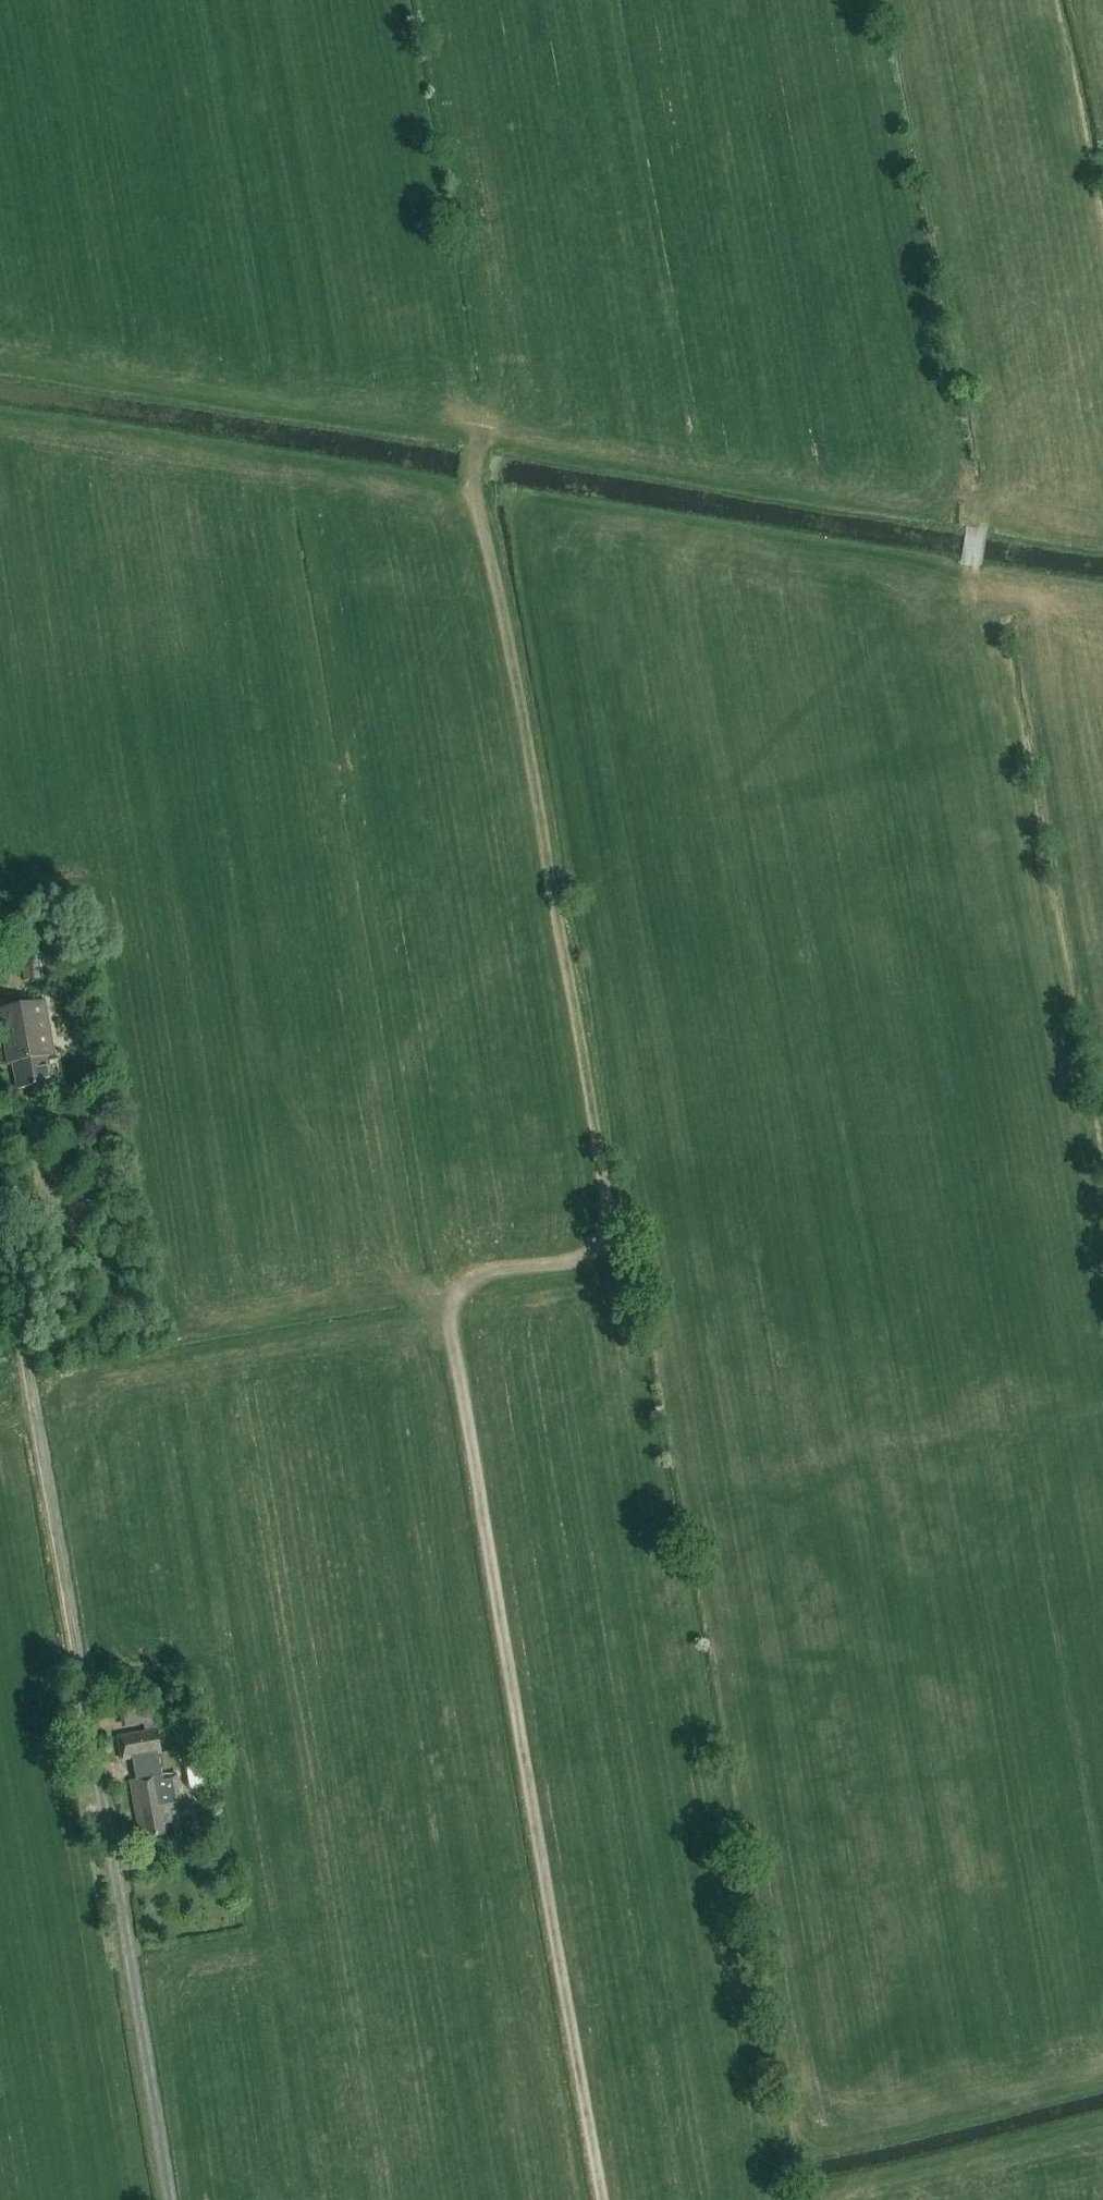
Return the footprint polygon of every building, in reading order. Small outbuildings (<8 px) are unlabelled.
[(62,978),(56,933),(16,938),(20,969),(31,968),(33,982),(62,978)] [(62,1071),(59,1054),(54,1055),(44,1001),(0,1009),(0,1016),(9,1064),(13,1063),(18,1089),(64,1081),(62,1071)] [(163,1753),(153,1700),(124,1706),(127,1725),(144,1722),(146,1731),(117,1736),(122,1761),(163,1753)] [(209,1762),(193,1765),(197,1786),(213,1783),(209,1762)] [(169,1808),(181,1806),(176,1775),(164,1777),(163,1776),(130,1782),(139,1834),(149,1832),(150,1837),(166,1834),(164,1824),(172,1823),(169,1808)]
